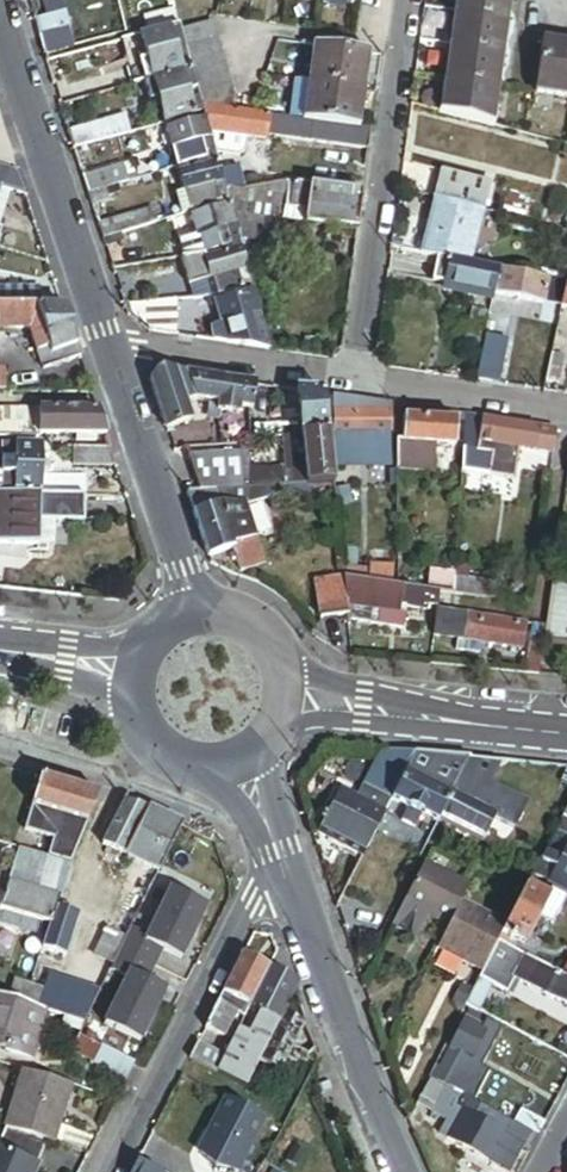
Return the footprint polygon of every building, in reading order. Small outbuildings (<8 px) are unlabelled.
[(292,9),(293,0),(270,0),(270,6),(292,9)] [(355,17),(357,0),(354,0),(324,0),(323,13),(355,17)] [(511,27),(514,0),(458,0),(456,19),(511,27)] [(49,7),(52,19),(71,14),(67,2),(49,7)] [(52,19),(40,23),(45,39),(73,31),(76,30),(71,14),(52,19)] [(180,33),(174,15),(149,22),(154,40),(172,35),(180,33)] [(456,19),(451,54),(506,62),(511,27),(456,19)] [(186,55),(220,46),(215,30),(181,39),(186,55)] [(73,31),(45,39),(51,57),(78,50),(73,31)] [(179,57),(186,55),(181,39),(180,33),(172,35),(179,57)] [(149,88),(192,76),(190,70),(186,55),(179,57),(172,35),(154,40),(144,42),(151,65),(144,67),(149,88)] [(137,91),(149,88),(144,67),(151,65),(144,42),(125,48),(137,91)] [(190,70),(224,60),(220,46),(186,55),(190,70)] [(566,59),(566,49),(544,46),(536,101),(561,104),(566,59)] [(364,93),(369,57),(317,50),(311,86),(364,93)] [(451,54),(446,85),(501,92),(506,62),(451,54)] [(194,84),(228,75),(224,60),(190,70),(192,76),(194,84)] [(198,99),(232,89),(228,75),(194,84),(197,94),(198,99)] [(189,96),(197,94),(194,84),(192,76),(149,88),(155,106),(162,104),(169,130),(197,123),(195,116),(189,96)] [(306,126),(311,86),(295,83),(289,124),(306,126)] [(446,85),(441,119),(495,133),(501,92),(446,85)] [(358,134),(364,93),(311,86),(306,126),(316,128),(358,134)] [(202,112),(235,117),(237,104),(232,89),(198,99),(202,112)] [(273,122),(235,117),(202,112),(203,114),(207,128),(209,137),(269,146),(270,141),(273,122)] [(207,128),(203,114),(195,116),(197,123),(199,130),(207,128)] [(79,153),(136,138),(132,120),(75,135),(79,153)] [(270,141),(313,147),(316,128),(306,126),(289,124),(273,122),(270,141)] [(212,146),(209,137),(207,128),(199,130),(171,138),(181,174),(209,166),(205,155),(204,149),(212,146)] [(369,155),(372,136),(358,134),(316,128),(313,147),(369,155)] [(214,153),(205,155),(209,166),(210,171),(219,169),(214,153)] [(219,169),(210,171),(183,179),(193,216),(220,208),(218,200),(215,189),(224,187),(221,176),(219,169)] [(241,174),(221,176),(224,187),(225,192),(248,195),(241,174)] [(129,176),(91,187),(94,199),(111,194),(132,188),(129,176)] [(438,176),(433,202),(482,214),(488,186),(438,176)] [(0,187),(0,219),(1,220),(10,190),(0,187)] [(227,198),(225,192),(224,187),(215,189),(218,200),(227,198)] [(284,228),(292,189),(283,188),(248,196),(248,195),(225,192),(227,198),(231,212),(236,231),(240,242),(241,246),(279,252),(284,228)] [(297,191),(292,189),(284,228),(308,231),(309,217),(294,215),(297,191)] [(311,204),(313,193),(297,191),(294,215),(309,217),(311,204)] [(362,211),(363,199),(313,193),(311,204),(362,211)] [(111,194),(94,199),(97,209),(114,204),(111,194)] [(218,200),(220,208),(222,214),(231,212),(227,198),(218,200)] [(482,214),(433,202),(422,259),(450,265),(471,269),(482,214)] [(358,237),(362,211),(311,204),(309,217),(308,231),(327,233),(340,235),(358,237)] [(152,231),(171,225),(166,210),(141,218),(142,222),(149,220),(152,231)] [(233,253),(230,244),(227,233),(236,231),(231,212),(222,214),(195,222),(200,241),(201,242),(203,241),(208,260),(233,253)] [(141,218),(103,229),(108,244),(152,231),(149,220),(142,222),(141,218)] [(339,242),(340,235),(327,233),(326,240),(339,242)] [(186,263),(208,260),(203,241),(201,242),(200,241),(181,245),(186,263)] [(243,255),(241,246),(240,242),(230,244),(233,253),(234,258),(243,255)] [(32,256),(46,261),(43,252),(35,249),(32,256)] [(249,275),(243,255),(234,258),(209,265),(214,285),(219,303),(245,296),(243,289),(240,278),(249,275)] [(214,285),(209,265),(208,260),(186,263),(182,263),(190,291),(214,285)] [(501,276),(471,269),(450,265),(445,288),(495,299),(501,276)] [(152,267),(117,273),(123,293),(151,285),(152,267)] [(243,289),(252,287),(249,275),(240,278),(243,289)] [(548,286),(501,276),(495,299),(543,309),(545,305),(548,286)] [(41,284),(0,284),(0,304),(41,304),(41,284)] [(548,286),(545,305),(564,308),(566,296),(566,290),(548,286)] [(247,302),(256,299),(252,287),(243,289),(245,296),(247,302)] [(232,351),(271,357),(256,299),(247,302),(219,309),(232,351)] [(148,300),(126,301),(129,311),(149,309),(148,300)] [(63,305),(41,304),(0,304),(0,328),(28,328),(36,351),(48,349),(51,355),(77,347),(63,305)] [(132,323),(138,329),(172,327),(170,307),(149,309),(129,311),(132,323)] [(81,360),(77,347),(51,355),(48,349),(36,351),(42,370),(81,360)] [(483,356),(476,386),(494,389),(501,360),(483,356)] [(552,361),(546,388),(560,391),(566,364),(552,361)] [(167,434),(192,426),(186,409),(178,381),(160,379),(151,386),(167,434)] [(178,381),(186,409),(197,405),(219,409),(218,415),(218,418),(238,421),(239,414),(253,417),(254,407),(257,392),(178,381)] [(271,395),(257,392),(254,407),(269,410),(271,395)] [(325,403),(298,399),(302,444),(328,441),(325,403)] [(396,413),(335,404),(335,419),(396,418),(396,413)] [(97,408),(0,407),(0,437),(40,438),(41,435),(76,435),(76,441),(95,442),(96,435),(106,435),(97,408)] [(439,420),(396,413),(396,418),(396,424),(405,425),(438,428),(439,420)] [(218,418),(218,415),(210,414),(209,426),(217,427),(218,418)] [(396,424),(396,418),(335,419),(336,441),(339,441),(396,440),(396,424)] [(466,424),(439,420),(438,428),(456,429),(466,430),(466,424)] [(481,426),(466,424),(466,430),(464,456),(478,458),(481,426)] [(456,429),(438,428),(405,425),(403,450),(433,453),(454,455),(456,429)] [(540,434),(481,426),(478,458),(493,460),(518,464),(520,454),(537,456),(539,447),(540,434)] [(557,437),(540,434),(539,447),(555,451),(557,437)] [(396,440),(339,441),(340,474),(397,473),(396,450),(396,440)] [(328,441),(302,444),(307,494),(333,492),(328,441)] [(39,495),(39,444),(14,444),(14,462),(0,462),(0,495),(39,495)] [(14,462),(14,444),(0,444),(0,462),(14,462)] [(302,444),(283,444),(287,495),(307,494),(302,444)] [(116,466),(110,446),(74,449),(75,468),(116,466)] [(403,450),(396,450),(397,473),(397,475),(432,477),(433,453),(403,450)] [(478,458),(464,456),(462,479),(490,483),(493,460),(478,458)] [(249,460),(190,463),(202,498),(218,497),(243,497),(241,473),(250,473),(249,460)] [(518,464),(493,460),(490,483),(515,487),(518,464)] [(252,496),(250,473),(241,473),(243,497),(252,496)] [(256,479),(257,496),(282,495),(282,478),(256,479)] [(1,546),(39,546),(39,522),(39,495),(0,495),(0,546),(1,546)] [(84,522),(85,495),(39,495),(39,522),(84,522)] [(243,497),(218,497),(222,509),(246,509),(283,503),(282,495),(257,496),(252,496),(243,497)] [(202,498),(188,499),(194,518),(222,509),(218,497),(202,498)] [(222,509),(194,518),(208,560),(236,551),(222,509)] [(246,509),(222,509),(236,551),(257,544),(246,509)] [(257,544),(236,551),(241,568),(262,561),(257,544)] [(454,570),(453,583),(453,586),(464,587),(466,572),(454,570)] [(391,573),(367,572),(367,576),(366,588),(380,591),(391,592),(391,573)] [(367,576),(343,573),(344,585),(366,588),(367,576)] [(432,580),(430,597),(442,598),(451,599),(453,586),(453,583),(432,580)] [(344,589),(348,624),(399,629),(400,619),(377,617),(380,591),(366,588),(344,585),(344,589)] [(453,586),(451,599),(498,605),(500,592),(464,587),(453,586)] [(321,592),(324,626),(348,624),(344,589),(321,592)] [(391,592),(380,591),(377,617),(400,619),(401,612),(428,616),(428,611),(440,613),(442,598),(430,597),(391,592)] [(553,594),(548,634),(546,644),(566,647),(566,596),(553,594)] [(445,618),(439,618),(436,641),(442,642),(445,618)] [(483,624),(445,618),(442,642),(461,645),(479,648),(483,624)] [(527,631),(483,624),(479,648),(461,645),(459,659),(482,662),(484,650),(524,656),(527,631)] [(541,679),(546,644),(548,634),(534,632),(528,678),(541,679)] [(417,756),(387,753),(368,790),(393,802),(406,777),(417,756)] [(472,762),(417,756),(406,777),(452,800),(472,762)] [(472,762),(452,800),(496,823),(497,821),(520,833),(532,808),(495,789),(506,765),(472,762)] [(406,777),(393,802),(392,804),(409,813),(426,822),(438,827),(440,822),(452,800),(406,777)] [(100,797),(42,780),(34,807),(89,823),(100,797)] [(323,828),(345,786),(340,784),(319,825),(323,828)] [(389,809),(345,786),(323,828),(368,851),(386,815),(389,809)] [(496,823),(452,800),(440,822),(485,845),(496,823)] [(148,811),(125,804),(104,847),(125,858),(148,811)] [(392,804),(389,809),(386,815),(403,824),(409,813),(392,804)] [(89,823),(34,807),(26,832),(55,841),(49,857),(71,865),(89,823)] [(148,811),(125,858),(160,875),(183,828),(148,811)] [(409,813),(403,824),(420,833),(426,822),(409,813)] [(560,819),(531,874),(566,893),(566,823),(560,819)] [(57,910),(71,865),(49,857),(21,848),(1,910),(51,926),(43,950),(67,958),(80,918),(57,910)] [(468,890),(425,867),(405,906),(448,928),(461,905),(468,890)] [(548,900),(526,888),(505,928),(499,940),(508,945),(512,938),(525,945),(532,932),(546,939),(566,900),(552,892),(548,900)] [(180,964),(207,911),(170,892),(147,940),(132,932),(114,966),(110,974),(126,982),(102,1028),(139,1047),(166,994),(147,984),(162,955),(180,964)] [(132,932),(146,904),(127,894),(96,957),(114,966),(132,932)] [(448,928),(437,950),(481,974),(497,943),(499,940),(505,928),(461,905),(448,928)] [(497,943),(481,974),(466,1004),(478,1011),(488,993),(491,987),(498,991),(507,995),(515,980),(566,1007),(566,979),(562,977),(497,943)] [(267,970),(242,958),(207,1028),(225,1037),(237,1013),(244,1017),(267,970)] [(297,985),(267,970),(244,1017),(225,1056),(199,1043),(191,1059),(247,1086),(259,1061),(292,996),(297,985)] [(84,1026),(101,993),(49,976),(44,991),(31,987),(24,1007),(47,1014),(84,1026)] [(24,1007),(31,987),(16,982),(10,1002),(24,1007)] [(491,987),(488,993),(495,996),(498,991),(491,987)] [(488,993),(478,1011),(485,1015),(495,996),(488,993)] [(304,1024),(292,996),(259,1061),(280,1071),(294,1044),(304,1024)] [(47,1014),(24,1007),(10,1002),(0,999),(0,1052),(32,1062),(47,1014)] [(465,1010),(429,1080),(453,1093),(489,1023),(465,1010)] [(315,1049),(304,1024),(294,1044),(308,1051),(315,1049)] [(78,1038),(70,1055),(93,1067),(102,1050),(78,1038)] [(126,1083),(134,1066),(102,1050),(93,1067),(126,1083)] [(72,1092),(23,1076),(4,1133),(45,1146),(51,1148),(52,1144),(54,1145),(55,1143),(72,1092)] [(453,1093),(429,1080),(415,1107),(436,1118),(438,1113),(449,1119),(441,1135),(492,1161),(499,1148),(519,1159),(525,1146),(531,1149),(538,1137),(525,1130),(453,1093)] [(216,1167),(237,1171),(264,1118),(227,1099),(200,1152),(216,1167)] [(532,1118),(525,1130),(538,1137),(544,1125),(532,1118)] [(36,1169),(45,1146),(4,1133),(0,1143),(0,1155),(36,1169)] [(499,1148),(492,1161),(510,1171),(512,1171),(519,1159),(499,1148)] [(36,1169),(0,1155),(0,1171),(35,1171),(36,1169)] [(133,1171),(155,1171),(138,1163),(133,1171)]
